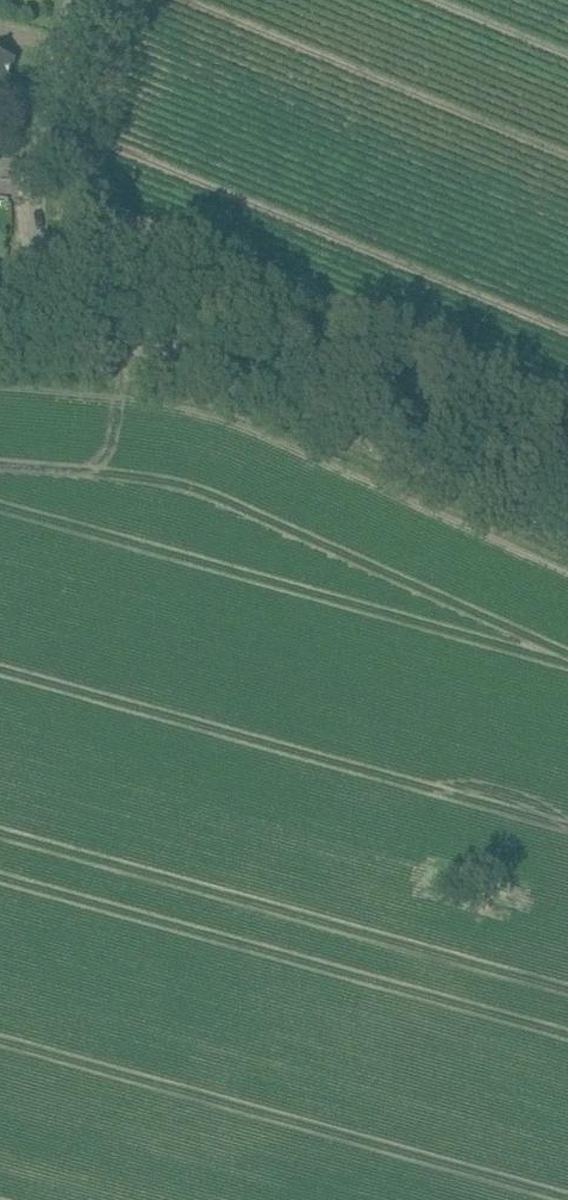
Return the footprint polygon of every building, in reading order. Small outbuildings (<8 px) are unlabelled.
[(0,57),(0,97),(4,97),(13,61),(0,57)]
